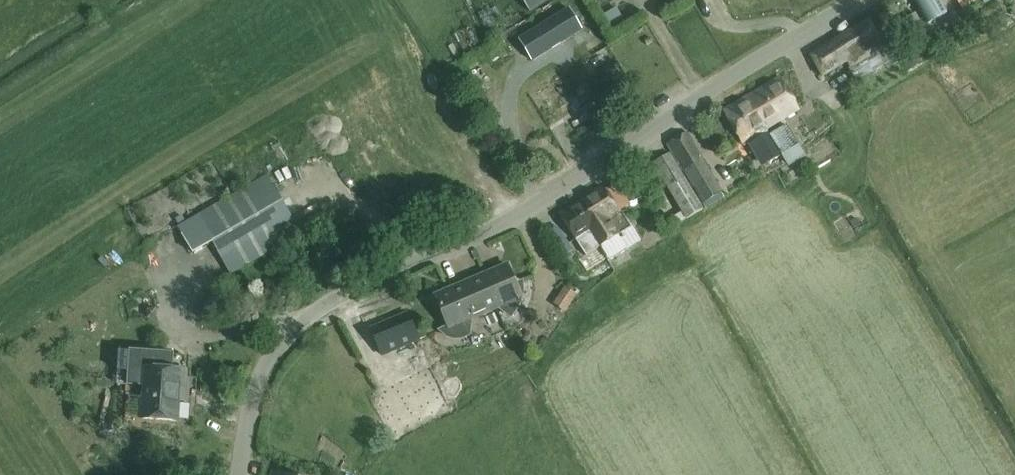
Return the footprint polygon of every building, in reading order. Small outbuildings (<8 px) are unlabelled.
[(530,12),(549,0),(522,0),(530,12)] [(947,13),(940,0),(914,0),(927,24),(947,13)] [(961,9),(976,0),(956,0),(961,9)] [(604,14),(612,28),(625,20),(616,6),(604,14)] [(518,39),(531,61),(583,29),(569,7),(518,39)] [(921,24),(915,13),(898,24),(904,34),(921,24)] [(879,15),(871,19),(870,18),(808,55),(821,80),(847,64),(848,69),(854,82),(894,60),(879,33),(887,28),(879,15)] [(551,62),(561,78),(587,63),(577,47),(551,62)] [(780,79),(747,98),(766,129),(765,130),(767,134),(769,133),(767,131),(800,111),(780,79)] [(766,129),(747,98),(725,112),(742,142),(751,136),(768,164),(781,157),(767,134),(765,130),(766,129)] [(786,125),(770,134),(789,166),(805,157),(786,125)] [(687,132),(665,145),(702,205),(722,193),(687,132)] [(297,153),(273,161),(282,188),(306,179),(297,153)] [(703,210),(669,153),(652,164),(685,220),(703,210)] [(196,216),(180,226),(196,253),(211,244),(229,276),(301,234),(267,175),(196,216)] [(559,213),(583,256),(620,235),(610,218),(618,214),(602,188),(559,213)] [(507,265),(485,274),(500,310),(511,319),(514,316),(516,314),(517,311),(518,309),(520,307),(521,304),(522,301),(522,299),(523,296),(523,294),(524,291),(524,288),(524,285),(524,283),(523,280),(514,284),(507,265)] [(500,310),(485,274),(434,295),(447,326),(437,330),(446,338),(454,340),(462,339),(470,336),(472,319),(497,308),(500,310)] [(576,294),(564,286),(552,304),(564,312),(576,294)] [(370,330),(382,358),(420,341),(408,314),(370,330)] [(162,370),(163,353),(131,351),(129,385),(142,385),(140,418),(177,420),(178,397),(184,398),(186,371),(162,370)] [(422,374),(375,393),(384,415),(400,408),(403,416),(420,409),(423,414),(436,409),(422,374)]
